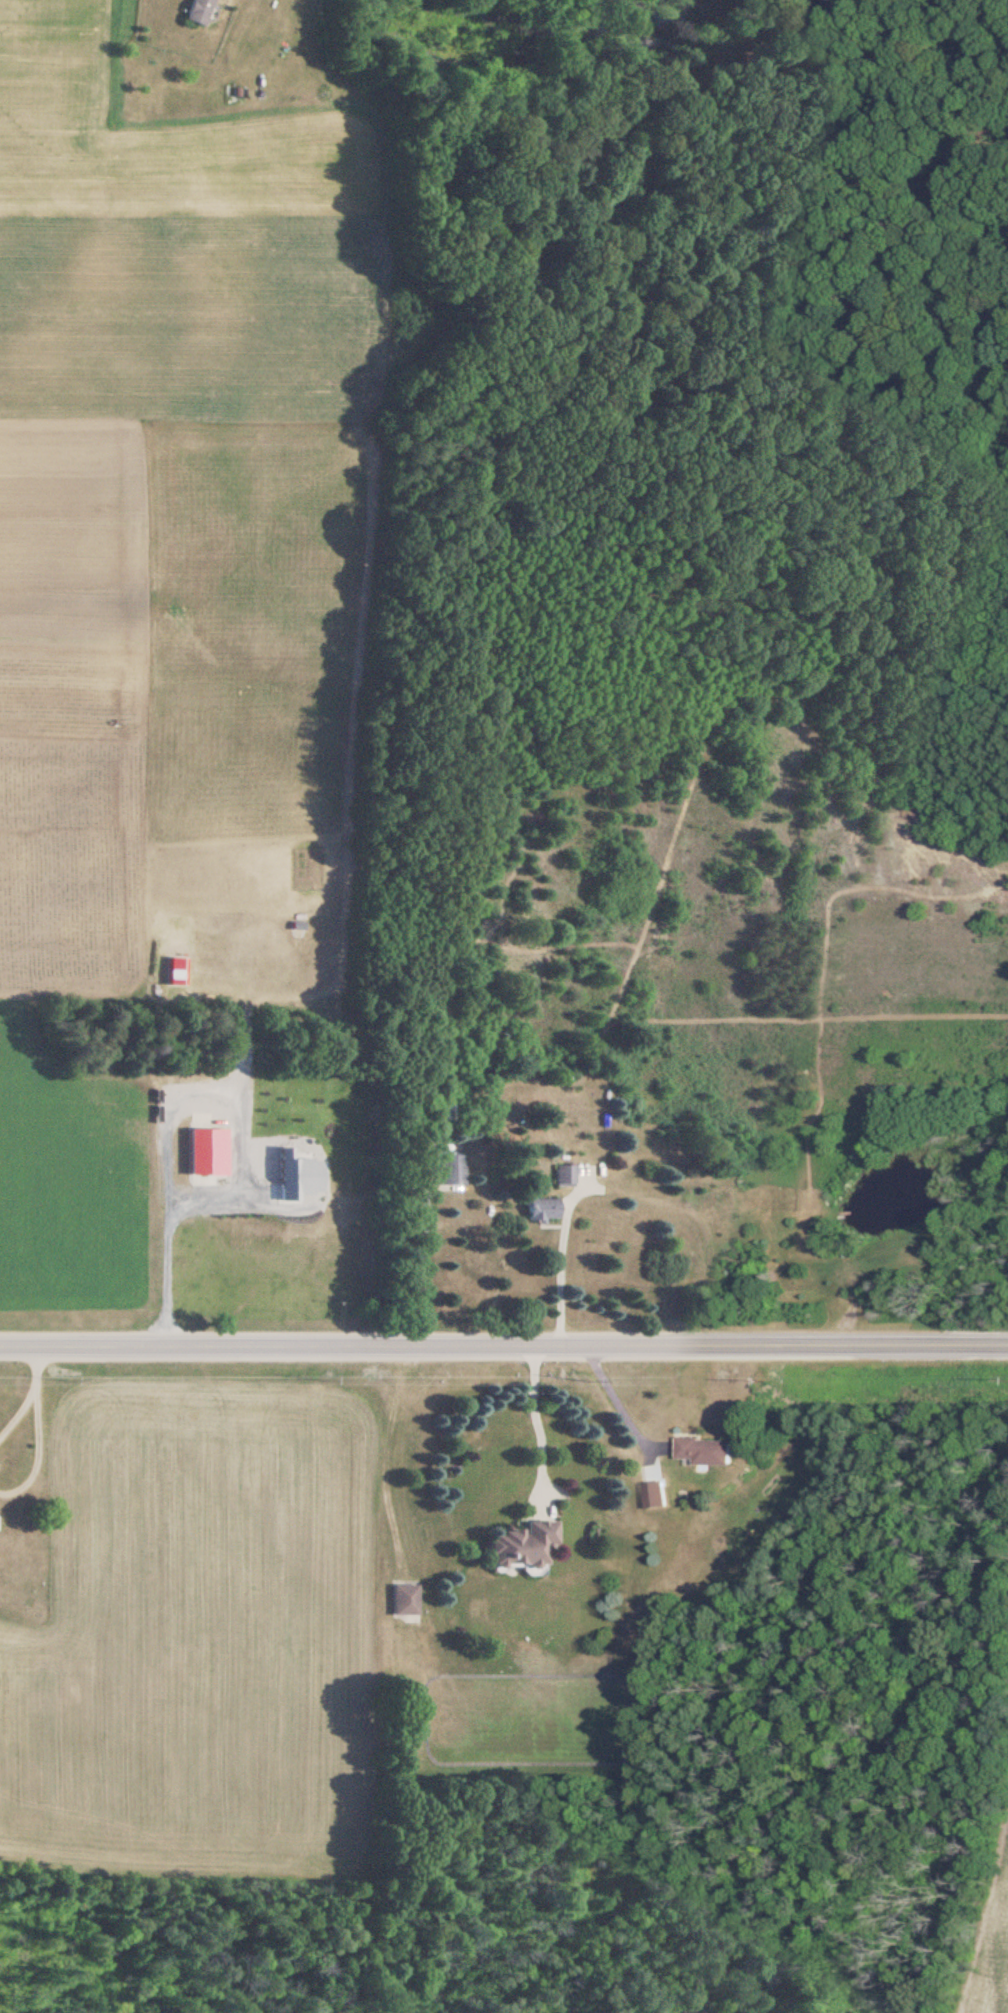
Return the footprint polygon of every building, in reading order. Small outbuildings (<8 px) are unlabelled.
[(211,0),(189,0),(183,21),(204,27),(211,0)] [(529,1199),(529,1220),(565,1220),(565,1199),(529,1199)] [(737,1465),(737,1440),(680,1440),(680,1465),(737,1465)] [(555,1520),(525,1522),(525,1531),(490,1533),(492,1568),(548,1565),(547,1546),(557,1546),(555,1520)] [(389,1616),(416,1616),(416,1584),(389,1584),(389,1616)]
